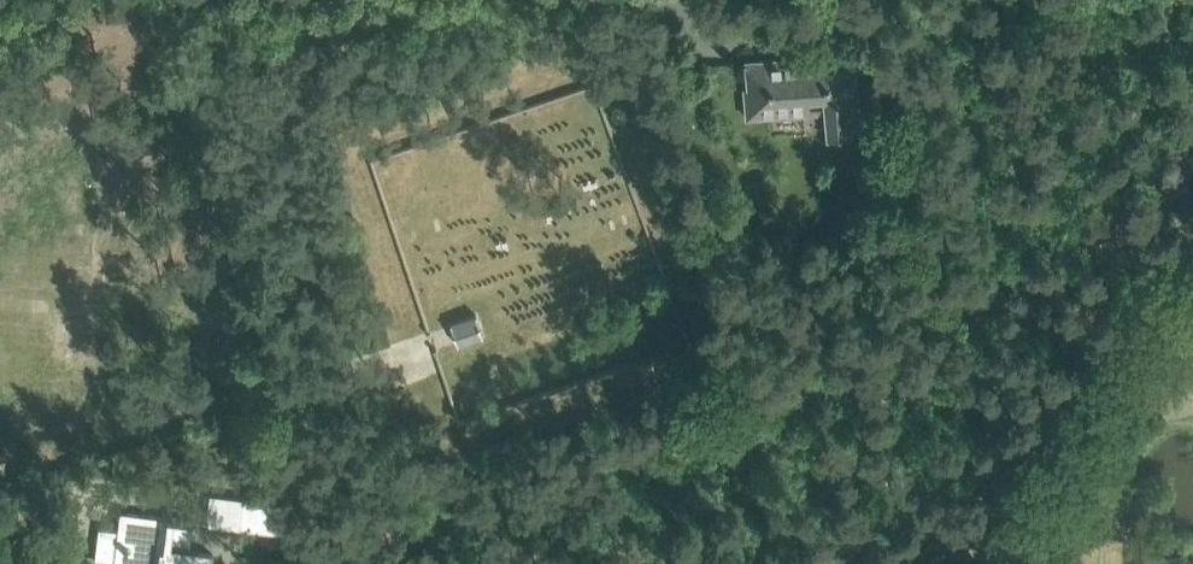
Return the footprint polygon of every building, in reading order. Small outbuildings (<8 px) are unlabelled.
[(747,69),(747,74),(749,94),(767,93),(769,110),(823,105),(826,132),(859,129),(853,62),(821,65),(822,71),(790,74),(789,56),(748,60),(748,69),(747,69)] [(474,316),(451,326),(458,340),(461,348),(483,339),(480,331),(474,316)] [(285,532),(289,502),(210,489),(205,519),(285,532)] [(95,557),(96,557),(116,560),(115,563),(211,563),(213,552),(189,549),(189,545),(189,542),(192,520),(192,519),(143,513),(140,532),(99,527),(95,557)]
